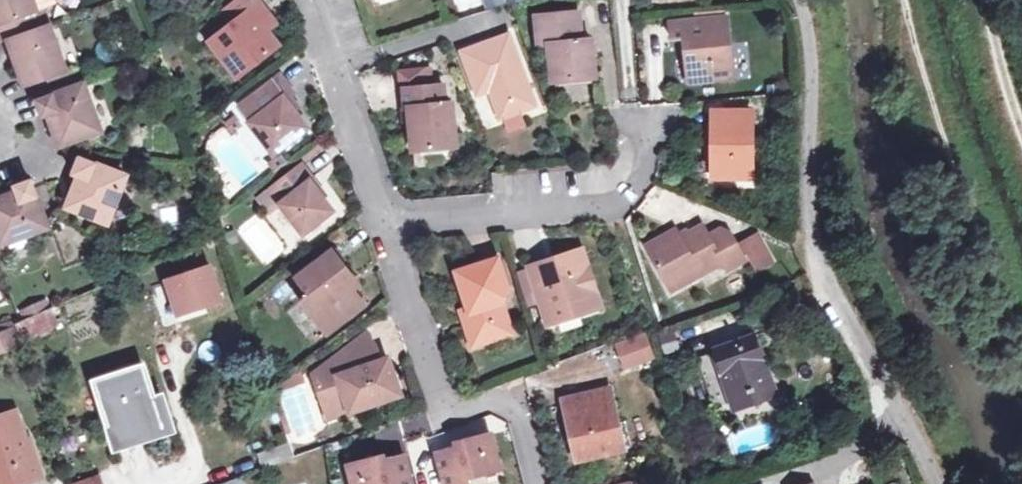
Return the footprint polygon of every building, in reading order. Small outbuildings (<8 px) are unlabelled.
[(2,25),(39,12),(35,0),(0,0),(0,26),(2,25)] [(46,10),(60,5),(58,0),(35,0),(39,12),(46,10)] [(267,31),(261,22),(271,16),(258,0),(242,0),(223,14),(232,26),(210,42),(238,78),(279,46),(267,31)] [(484,9),(507,5),(506,0),(483,0),(484,9)] [(68,71),(46,10),(39,12),(2,25),(0,26),(0,39),(1,42),(6,39),(24,86),(39,81),(68,71)] [(577,13),(534,17),(536,45),(548,44),(551,81),(595,78),(592,40),(579,40),(577,13)] [(277,24),(271,16),(261,22),(267,31),(277,24)] [(725,16),(671,22),(672,39),(685,38),(690,80),(732,76),(725,16)] [(485,44),(462,52),(477,93),(489,90),(499,119),(536,106),(511,39),(487,47),(485,44)] [(68,71),(39,81),(43,91),(81,77),(77,67),(68,71)] [(397,70),(399,88),(402,88),(428,85),(427,68),(397,70)] [(286,100),(291,96),(294,93),(281,77),(242,106),(254,122),(251,124),(275,155),(308,129),(295,112),(286,100)] [(59,147),(65,145),(103,132),(85,83),(36,100),(43,117),(48,115),(59,147)] [(428,85),(402,88),(403,107),(407,107),(410,149),(456,146),(452,100),(444,101),(442,84),(428,85)] [(300,107),(291,96),(286,100),(295,112),(300,107)] [(749,112),(713,113),(714,177),(751,176),(749,112)] [(127,175),(80,157),(74,173),(79,175),(68,208),(109,224),(127,175)] [(301,168),(278,186),(288,201),(279,208),(301,238),(334,212),(301,168)] [(37,195),(35,189),(32,180),(14,186),(16,192),(0,198),(0,244),(1,246),(49,228),(37,195)] [(674,229),(644,247),(671,291),(721,262),(725,269),(744,258),(737,246),(729,234),(720,229),(707,236),(701,225),(679,237),(674,229)] [(742,243),(737,246),(744,258),(749,255),(763,278),(777,269),(762,244),(747,252),(742,243)] [(344,279),(352,273),(334,250),(300,276),(312,293),(303,300),(328,333),(365,305),(353,290),(344,279)] [(546,324),(585,312),(580,297),(596,292),(582,250),(556,258),(557,263),(550,265),(548,261),(527,268),(546,324)] [(508,292),(498,259),(458,272),(469,309),(461,312),(472,346),(511,335),(502,306),(508,292)] [(182,323),(230,305),(215,265),(167,283),(182,323)] [(360,283),(352,273),(344,279),(353,290),(360,283)] [(727,296),(745,288),(739,273),(721,281),(727,296)] [(580,297),(585,312),(601,306),(596,292),(580,297)] [(22,308),(26,318),(46,310),(42,300),(22,308)] [(58,327),(51,308),(46,310),(26,318),(20,321),(16,323),(22,342),(40,335),(41,338),(52,334),(51,330),(58,327)] [(10,330),(0,334),(0,353),(16,346),(10,330)] [(363,360),(378,350),(367,333),(315,374),(324,403),(336,399),(338,404),(350,410),(366,405),(369,407),(381,403),(383,398),(399,392),(388,360),(386,361),(367,368),(363,360)] [(715,407),(731,402),(734,411),(776,397),(753,333),(712,348),(714,355),(699,360),(715,407)] [(646,334),(615,345),(625,370),(656,359),(646,334)] [(386,361),(378,350),(363,360),(367,368),(386,361)] [(273,389),(288,433),(292,432),(279,392),(306,383),(301,368),(273,389)] [(96,383),(113,439),(160,425),(152,400),(143,370),(118,377),(115,371),(104,374),(106,380),(96,383)] [(608,391),(564,401),(578,460),(622,450),(608,391)] [(161,397),(152,400),(160,425),(113,439),(116,449),(171,431),(161,397)] [(329,417),(350,410),(338,404),(336,399),(324,403),(329,417)] [(43,477),(30,437),(24,439),(16,413),(0,418),(0,483),(22,483),(43,477)] [(434,483),(450,483),(498,477),(491,428),(427,437),(434,483)] [(261,469),(292,458),(288,445),(256,455),(261,469)] [(346,468),(350,483),(416,483),(407,451),(346,468)]
